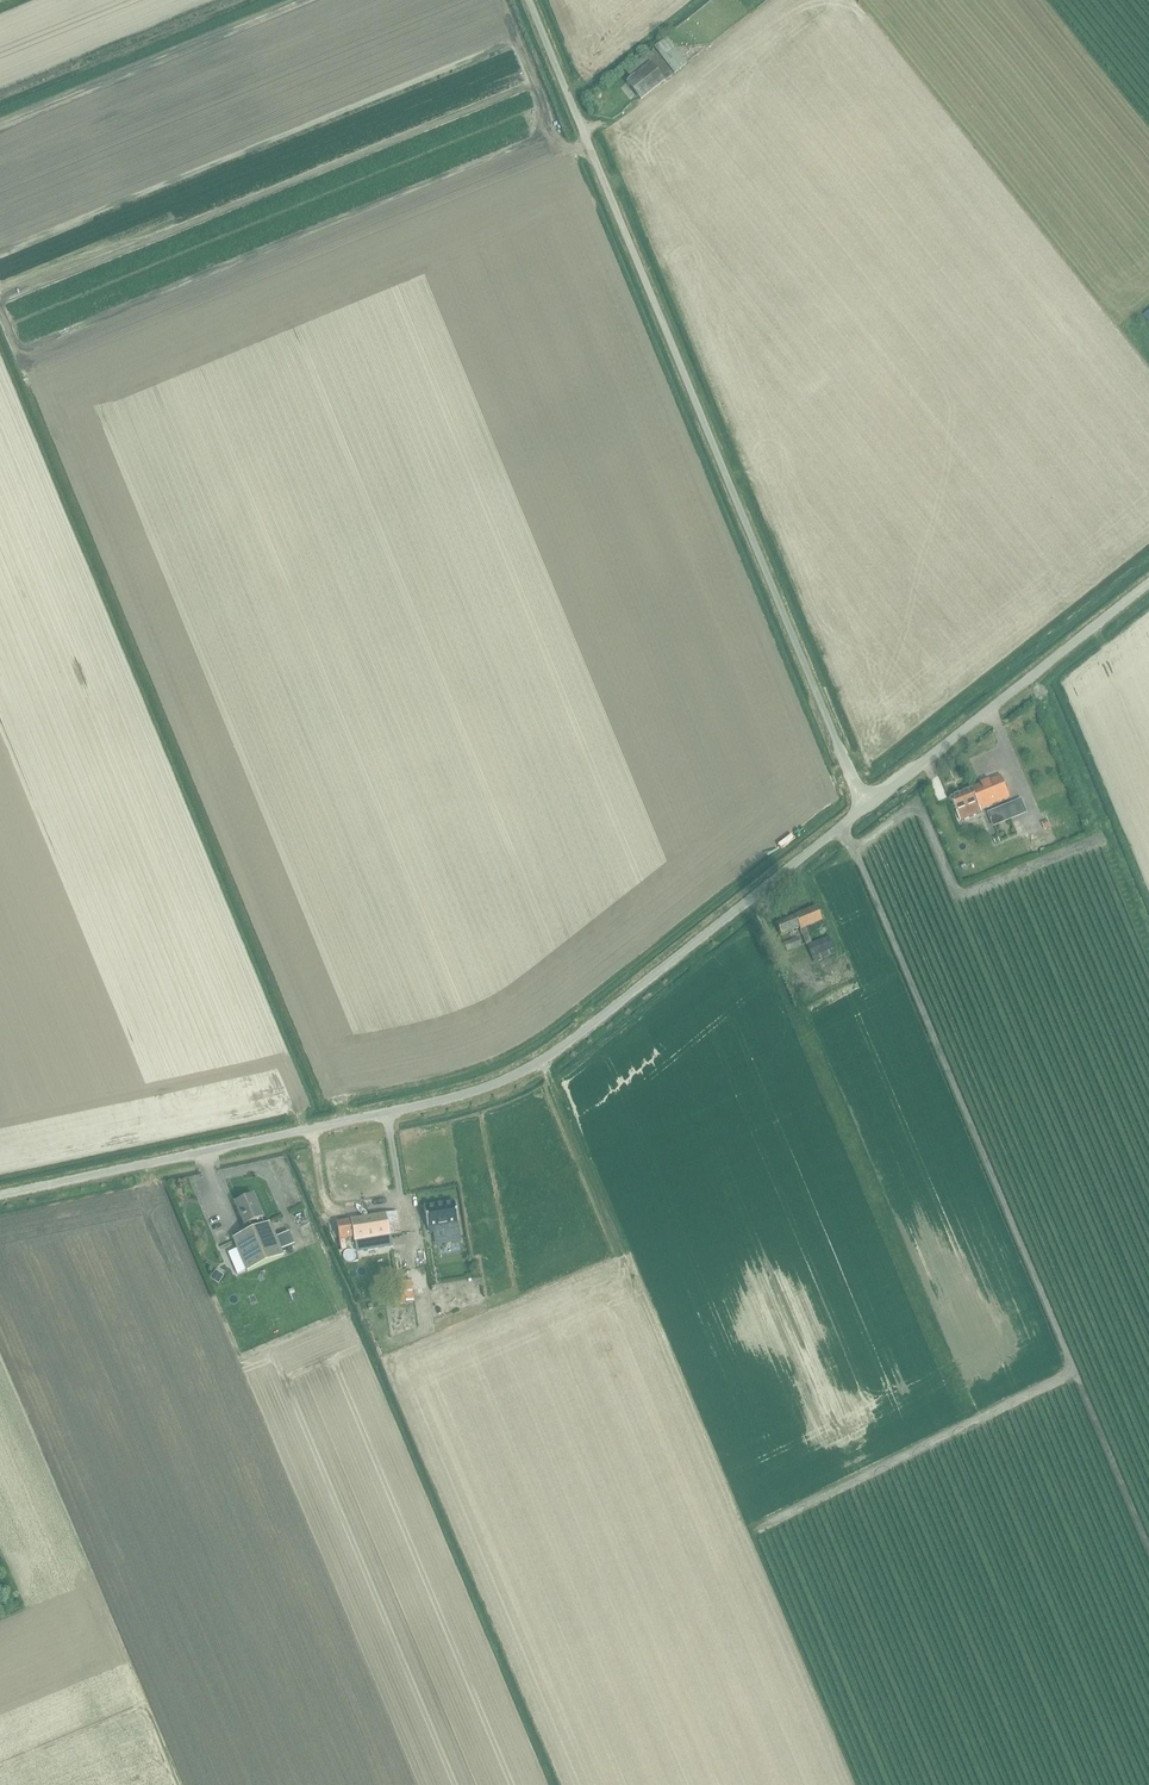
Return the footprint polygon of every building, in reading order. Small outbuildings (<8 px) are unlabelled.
[(659,55),(649,63),(626,82),(640,100),(686,63),(666,39),(654,48),(659,55)] [(971,788),(972,790),(952,797),(961,820),(981,813),(980,810),(1009,798),(1001,776),(971,788)] [(1006,805),(1011,817),(1028,809),(1023,798),(1006,805)] [(806,927),(823,920),(817,906),(776,923),(781,935),(800,927),(815,962),(838,952),(831,936),(813,944),(806,927)] [(785,944),(787,951),(801,945),(799,938),(785,944)] [(837,955),(826,960),(836,981),(846,976),(837,955)] [(215,1186),(210,1174),(197,1180),(202,1192),(215,1186)] [(241,1258),(232,1261),(237,1274),(246,1270),(247,1272),(283,1256),(280,1249),(275,1237),(269,1222),(264,1224),(261,1218),(262,1217),(253,1195),(234,1203),(244,1225),(245,1225),(248,1231),(232,1238),(241,1258)] [(454,1202),(423,1207),(427,1228),(429,1228),(434,1227),(435,1232),(437,1244),(460,1240),(457,1223),(458,1223),(454,1202)] [(396,1212),(336,1222),(341,1249),(346,1248),(344,1239),(349,1238),(353,1237),(354,1242),(355,1241),(356,1250),(383,1246),(382,1237),(389,1236),(400,1234),(396,1212)] [(294,1227),(283,1231),(287,1243),(298,1239),(294,1227)] [(411,1284),(397,1286),(399,1295),(413,1293),(411,1284)]
